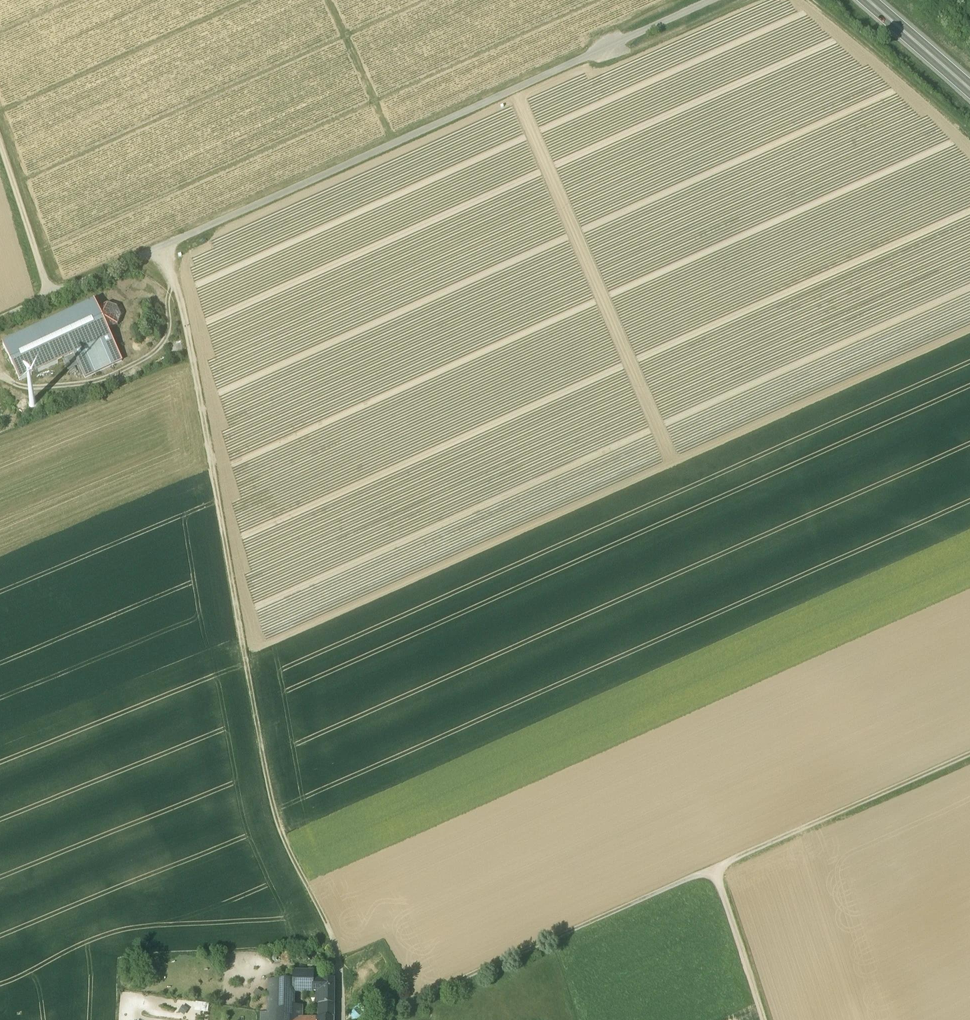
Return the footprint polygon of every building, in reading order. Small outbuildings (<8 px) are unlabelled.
[(97,300),(4,339),(13,361),(20,377),(75,355),(113,339),(110,331),(101,309),(97,300)] [(108,305),(101,309),(110,331),(117,326),(121,318),(117,309),(108,305)] [(123,363),(113,339),(75,355),(85,379),(123,363)] [(308,972),(278,971),(278,979),(293,980),(306,980),(306,981),(308,981),(308,972)] [(278,979),(269,979),(268,1012),(277,1014),(277,1013),(278,979)] [(293,980),(278,979),(277,1013),(293,1014),(293,1005),(293,993),(293,980)] [(306,980),(293,980),(293,993),(296,993),(296,990),(313,991),(313,981),(308,981),(306,981),(306,980)] [(334,981),(313,981),(313,991),(318,992),(318,997),(322,997),(321,1012),(334,1012),(334,981)] [(195,1010),(209,1012),(210,1003),(196,1001),(195,1010)] [(302,1005),(293,1005),(293,1014),(293,1019),(301,1018),(302,1005)]
